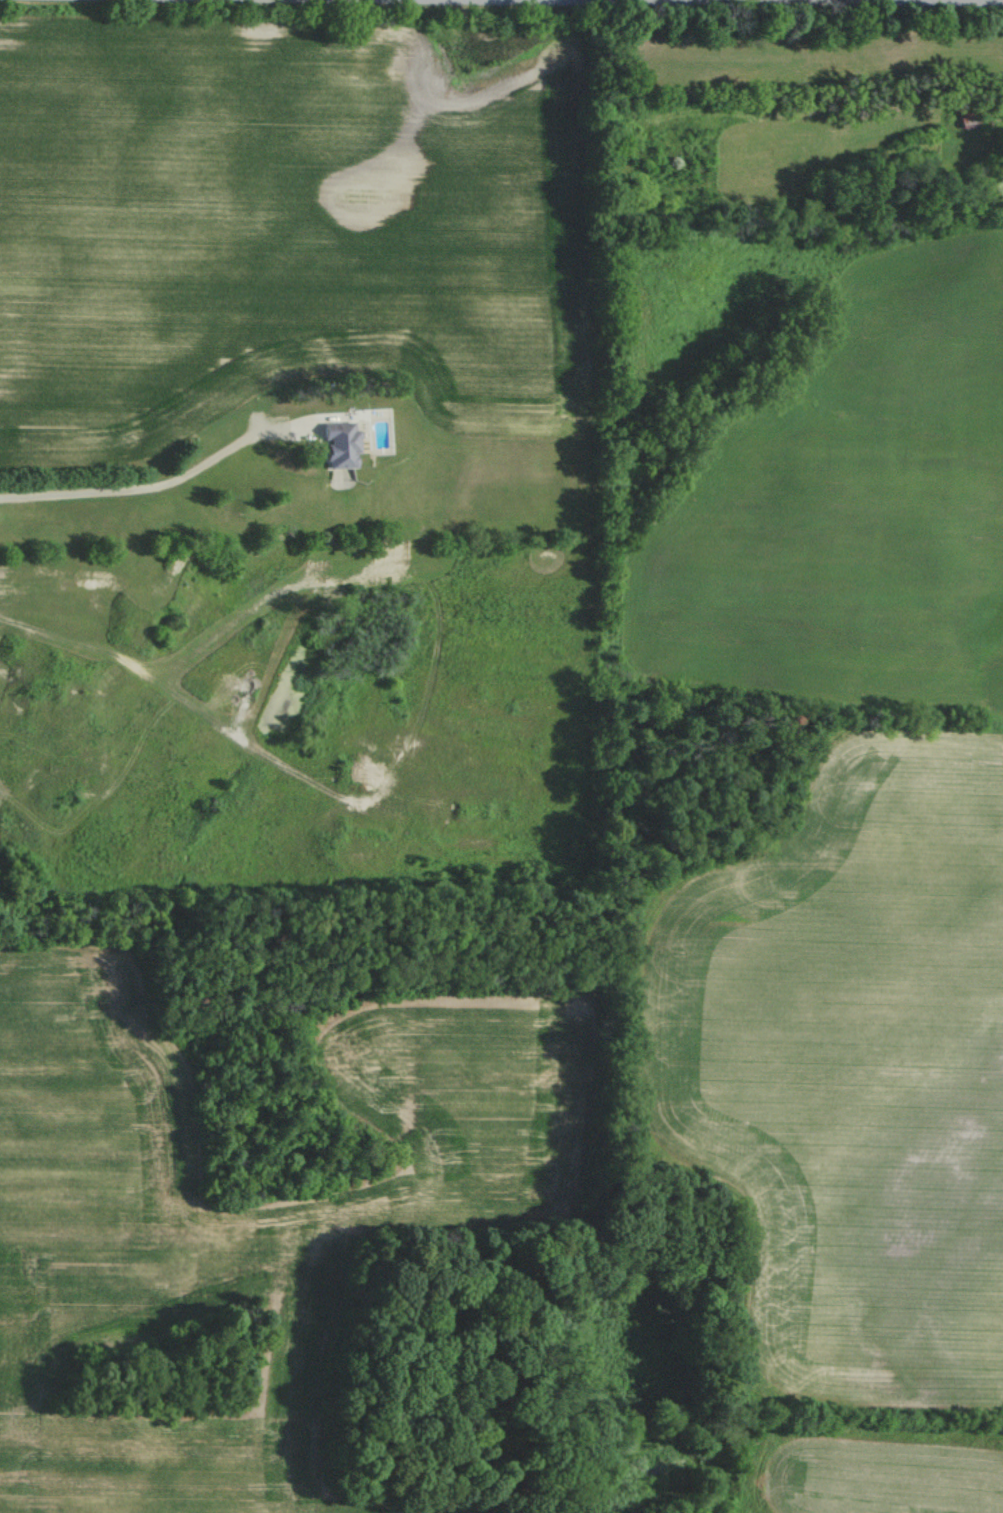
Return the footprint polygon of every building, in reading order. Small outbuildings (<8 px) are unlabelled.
[(961,129),(978,125),(975,108),(957,112),(961,129)] [(322,467),(356,466),(356,420),(322,421),(322,467)]
